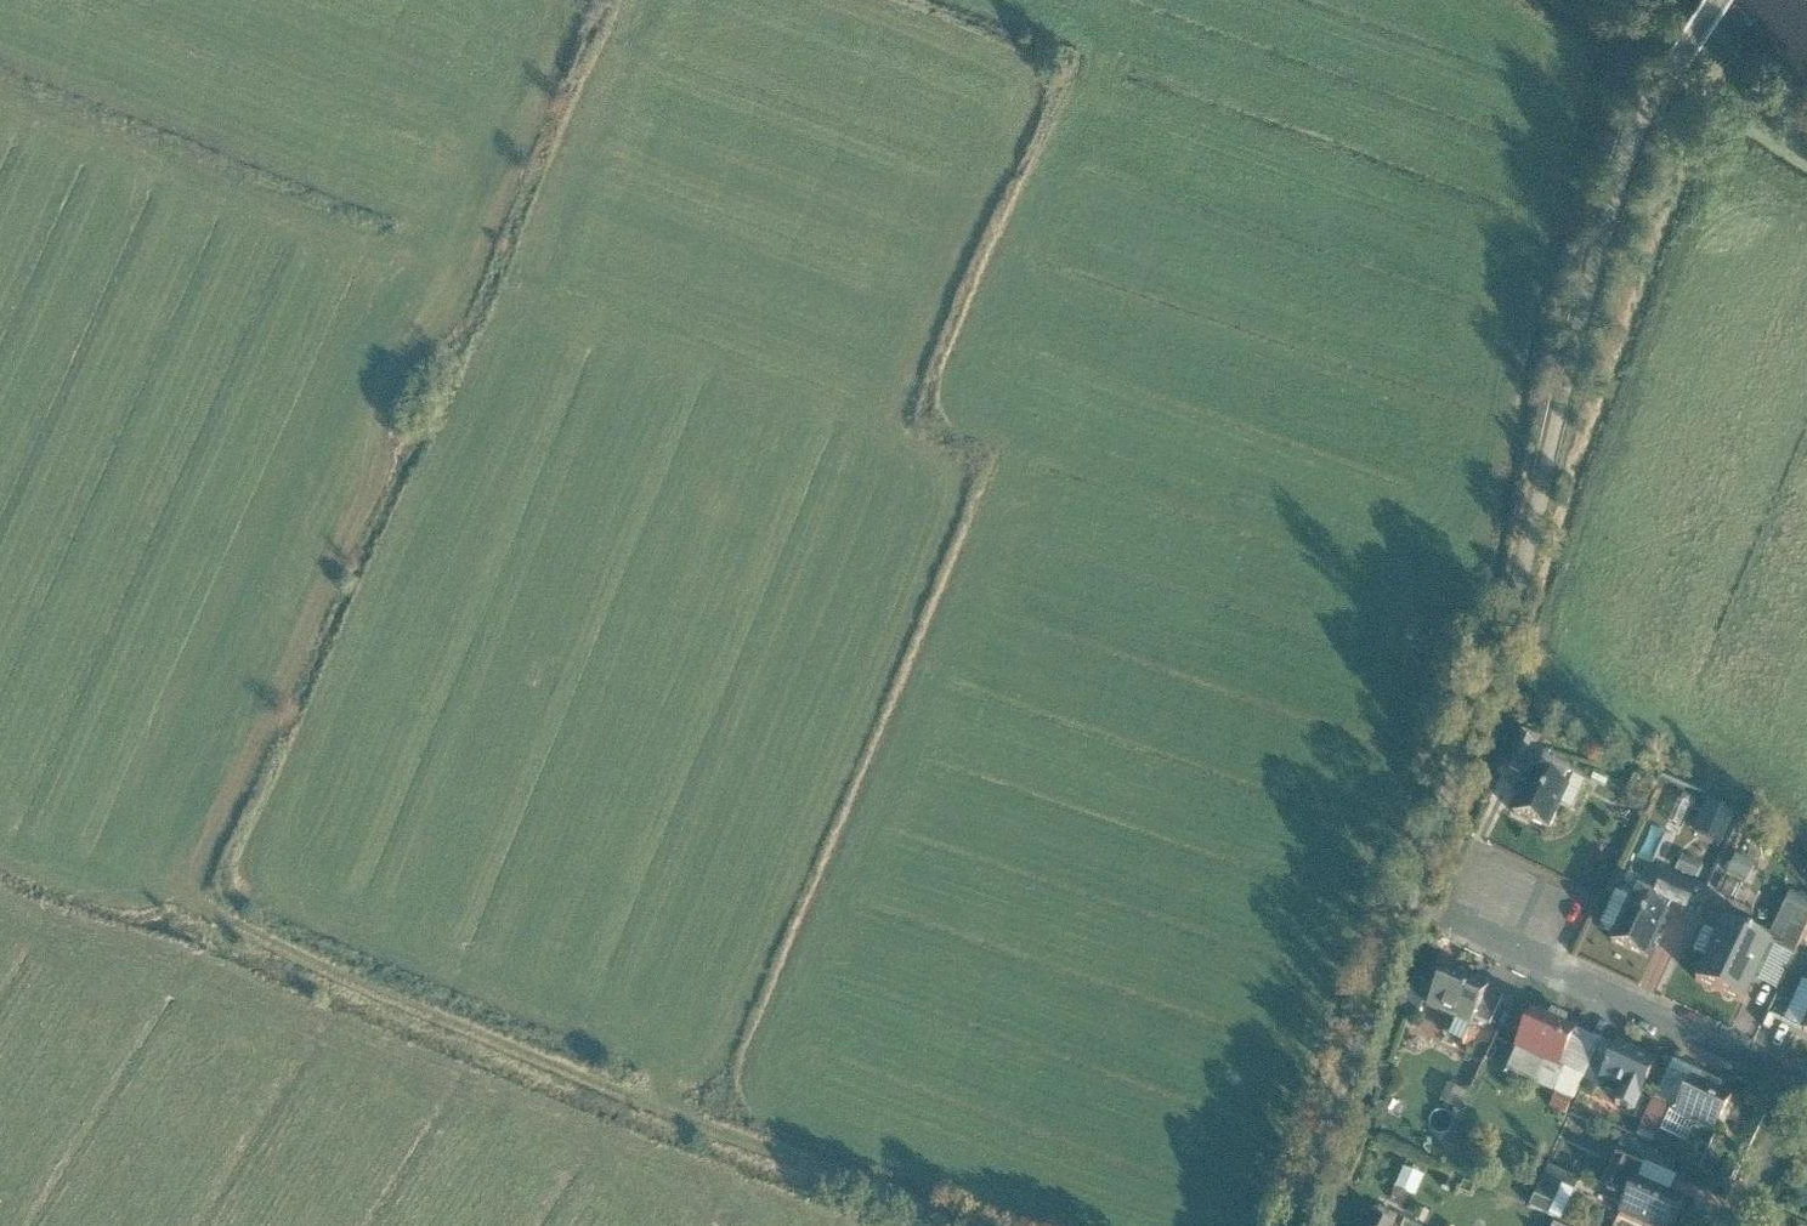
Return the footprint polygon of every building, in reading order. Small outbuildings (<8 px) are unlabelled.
[(1516,736),(1502,765),(1521,774),(1535,744),(1516,736)] [(1535,762),(1511,813),(1547,830),(1571,779),(1535,762)] [(1724,789),(1719,800),(1741,809),(1745,798),(1724,789)] [(1698,833),(1729,842),(1738,808),(1707,799),(1698,833)] [(1737,860),(1730,877),(1748,885),(1756,868),(1737,860)] [(1662,871),(1652,891),(1689,909),(1699,889),(1662,871)] [(1742,891),(1725,884),(1720,898),(1737,904),(1742,891)] [(1789,893),(1767,941),(1772,943),(1793,952),(1806,922),(1806,902),(1789,893)] [(1626,896),(1607,934),(1645,952),(1663,915),(1626,896)] [(1722,920),(1695,979),(1745,1002),(1772,943),(1767,941),(1722,920)] [(1440,975),(1425,1010),(1467,1028),(1472,1017),(1483,993),(1440,975)] [(1412,976),(1397,1009),(1414,1017),(1429,984),(1412,976)] [(1500,1000),(1483,993),(1472,1017),(1489,1024),(1500,1000)] [(1798,1029),(1806,1033),(1806,1009),(1798,1029)] [(1572,1034),(1532,1016),(1515,1057),(1555,1074),(1558,1067),(1572,1034)] [(1599,1045),(1572,1034),(1558,1067),(1585,1079),(1599,1045)] [(1657,1062),(1614,1042),(1596,1082),(1621,1093),(1614,1107),(1632,1116),(1657,1062)] [(1715,1140),(1733,1101),(1670,1072),(1644,1131),(1662,1139),(1670,1120),(1715,1140)] [(1627,1174),(1636,1178),(1648,1150),(1620,1137),(1601,1182),(1619,1190),(1627,1174)] [(1405,1171),(1396,1191),(1415,1199),(1423,1179),(1405,1171)] [(1548,1171),(1535,1202),(1561,1213),(1574,1182),(1548,1171)] [(1617,1214),(1645,1225),(1670,1225),(1680,1200),(1631,1180),(1617,1214)]
